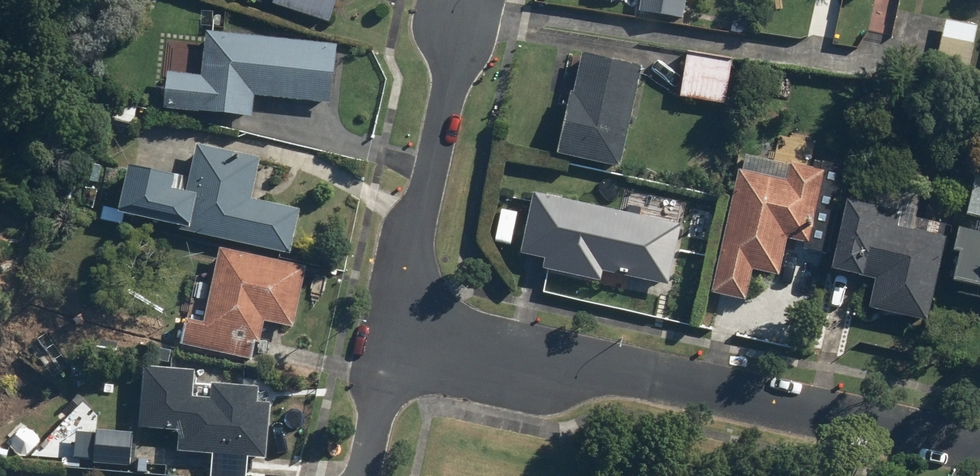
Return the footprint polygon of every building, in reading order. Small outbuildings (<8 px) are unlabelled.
[(269,4),(327,23),(335,0),(271,0),(269,4)] [(635,11),(684,18),(686,1),(698,3),(699,0),(636,0),(635,11)] [(975,20),(944,16),(937,77),(968,81),(975,20)] [(334,45),(205,34),(201,80),(162,76),(160,109),(251,117),(253,98),(329,105),(334,45)] [(642,66),(580,53),(558,152),(620,166),(642,66)] [(730,62),(685,55),(678,98),(724,105),(730,62)] [(771,163),(742,156),(709,294),(745,303),(753,269),(778,275),(786,239),(827,249),(846,169),(809,160),(814,139),(778,130),(771,163)] [(259,159),(196,145),(185,193),(168,189),(170,178),(127,169),(117,214),(289,253),(299,212),(249,201),(259,159)] [(974,174),(951,283),(958,284),(956,297),(979,302),(979,175),(974,174)] [(680,225),(530,193),(517,255),(542,260),(540,272),(595,283),(597,271),(668,286),(680,225)] [(899,216),(842,204),(828,272),(873,282),(867,311),(929,324),(946,240),(896,229),(899,216)] [(305,269),(219,250),(202,324),(184,320),(179,343),(253,359),(261,323),(291,329),(305,269)] [(142,368),(138,427),(177,429),(176,454),(205,455),(204,475),(209,475),(246,475),(247,459),(268,461),(271,405),(256,404),(257,387),(209,384),(209,397),(193,396),(194,371),(142,368)] [(131,433),(93,431),(91,463),(130,465),(131,433)]
